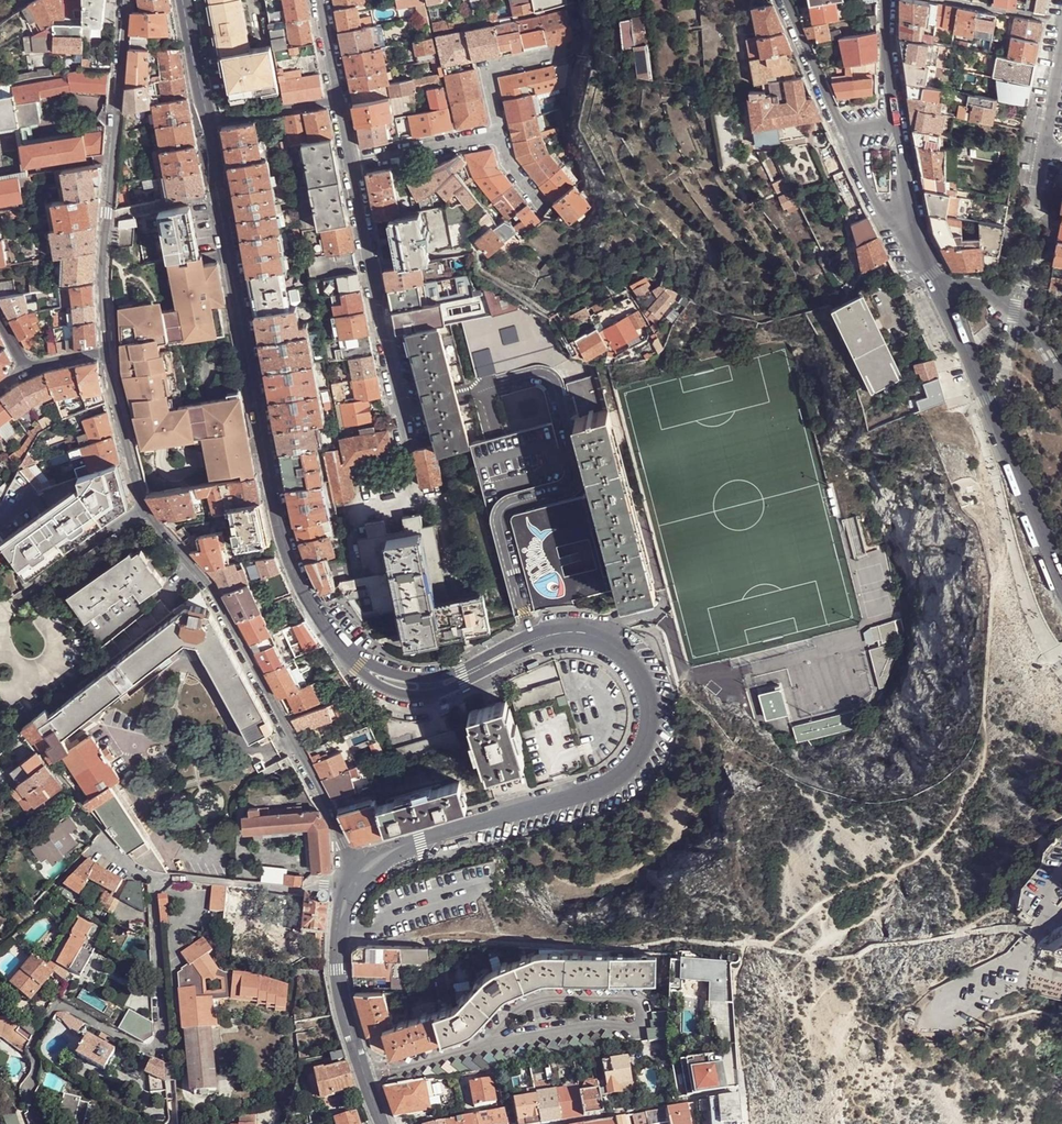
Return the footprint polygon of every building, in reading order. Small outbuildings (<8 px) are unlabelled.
[(30,5),(31,6),(43,29),(53,23),(53,18),(64,18),(61,0),(40,0),(30,5)] [(64,18),(83,18),(83,0),(61,0),(64,18)] [(83,18),(83,24),(83,25),(92,25),(99,25),(99,26),(104,26),(106,0),(83,0),(83,18)] [(171,0),(139,0),(142,11),(167,10),(173,10),(171,0)] [(251,50),(241,0),(210,0),(221,56),(223,55),(251,50)] [(306,0),(285,0),(288,17),(289,21),(309,17),(307,2),(306,0)] [(336,10),(357,6),(365,5),(364,0),(334,0),(336,10)] [(398,8),(417,4),(419,17),(428,15),(424,0),(396,0),(398,8)] [(518,15),(535,12),(532,0),(512,0),(518,15)] [(535,12),(541,11),(564,6),(567,6),(565,0),(532,0),(535,12)] [(814,22),(839,18),(835,0),(834,0),(810,4),(814,22)] [(901,37),(933,43),(935,35),(919,32),(920,23),(925,23),(928,3),(914,0),(901,0),(901,37)] [(1047,0),(1024,0),(1023,9),(1045,13),(1047,3),(1047,0)] [(939,4),(928,3),(925,23),(936,26),(939,4)] [(958,8),(939,4),(936,26),(955,29),(958,8)] [(777,15),(773,5),(768,6),(752,9),(757,37),(784,33),(777,15)] [(31,6),(25,9),(38,33),(43,29),(31,6)] [(340,32),(362,28),(360,18),(357,6),(336,10),(338,21),(340,32)] [(977,11),(958,8),(955,29),(955,32),(973,36),(977,11)] [(169,32),(167,10),(142,11),(133,12),(131,33),(150,32),(169,32)] [(996,14),(977,11),(973,36),(992,39),(993,34),(996,14)] [(498,12),(489,13),(490,20),(500,18),(498,12)] [(542,17),(547,46),(562,44),(569,42),(571,42),(565,12),(542,17)] [(873,22),(877,21),(877,14),(868,16),(869,22),(873,22)] [(429,22),(428,15),(419,17),(420,24),(429,22)] [(368,16),(360,18),(362,28),(370,26),(368,16)] [(312,30),(309,17),(289,21),(287,21),(291,43),(291,47),(314,42),(312,30)] [(464,17),(449,20),(449,22),(451,27),(466,25),(464,17)] [(542,17),(519,21),(524,51),(537,48),(547,46),(542,17)] [(652,46),(650,46),(647,17),(631,19),(635,47),(639,77),(653,80),(656,80),(652,46)] [(1016,18),(1011,17),(1007,37),(1012,37),(1016,18)] [(1043,22),(1016,18),(1012,37),(1039,42),(1041,30),(1043,22)] [(635,47),(631,19),(619,20),(623,48),(635,47)] [(519,21),(496,26),(500,49),(501,55),(514,53),(524,51),(519,21)] [(451,27),(449,22),(433,25),(434,31),(451,27)] [(38,33),(34,36),(34,42),(36,51),(55,51),(54,39),(53,23),(43,29),(38,33)] [(83,25),(83,24),(53,23),(54,39),(83,39),(83,25)] [(814,43),(831,40),(829,31),(828,23),(804,27),(809,40),(813,38),(814,43)] [(92,25),(83,25),(83,39),(87,40),(92,36),(92,25)] [(375,49),(371,26),(370,26),(362,28),(340,32),(342,42),(344,54),(375,49)] [(467,31),(471,54),(500,49),(496,26),(467,31)] [(274,50),(288,47),(287,44),(285,29),(276,30),(271,31),(274,50)] [(840,38),(843,37),(841,29),(829,31),(831,40),(840,38)] [(467,31),(438,37),(443,64),(444,67),(455,64),(473,61),(471,54),(467,31)] [(851,65),(877,60),(877,31),(843,37),(840,38),(845,66),(846,66),(851,65)] [(150,40),(150,32),(131,33),(130,40),(150,40)] [(422,33),(424,40),(432,38),(431,32),(422,33)] [(784,33),(757,37),(761,57),(787,52),(792,51),(784,33)] [(990,54),(996,55),(997,46),(999,35),(993,34),(992,39),(990,54)] [(750,60),(761,57),(757,37),(746,39),(750,60)] [(901,37),(904,60),(929,65),(937,66),(940,44),(939,44),(933,43),(901,37)] [(1037,51),(1039,42),(1012,37),(1009,57),(1035,62),(1037,51)] [(437,59),(432,38),(424,40),(415,41),(415,44),(419,63),(437,59)] [(83,39),(54,39),(55,51),(66,51),(76,52),(83,52),(83,46),(83,39)] [(149,49),(150,40),(130,40),(130,48),(149,49)] [(971,51),(972,44),(954,40),(953,47),(971,51)] [(34,42),(25,42),(25,52),(36,51),(34,42)] [(316,54),(314,42),(291,47),(288,47),(274,50),(280,81),(286,80),(320,74),(316,54)] [(938,66),(946,68),(949,46),(940,44),(938,66)] [(278,81),(271,47),(251,50),(223,55),(230,90),(278,81)] [(146,83),(149,82),(149,49),(130,48),(126,87),(146,83)] [(386,69),(382,48),(375,49),(344,54),(347,67),(348,76),(386,69)] [(184,75),(180,49),(158,49),(161,80),(184,75)] [(501,55),(500,49),(471,54),(473,61),(490,57),(501,55)] [(767,83),(797,78),(790,60),(788,59),(787,52),(761,57),(750,60),(755,92),(763,92),(762,83),(767,83)] [(1034,69),(1035,62),(1009,57),(1006,57),(1004,70),(1003,74),(1003,75),(1032,80),(1034,69)] [(876,73),(877,60),(851,65),(853,75),(853,76),(872,74),(876,73)] [(904,60),(907,83),(926,86),(929,65),(904,60)] [(444,67),(446,75),(457,73),(455,64),(444,67)] [(76,65),(65,67),(66,74),(69,74),(77,72),(76,65)] [(566,65),(553,68),(557,90),(558,94),(559,95),(564,94),(568,65),(566,65)] [(65,67),(55,68),(56,76),(66,74),(65,67)] [(538,70),(525,73),(528,87),(533,87),(535,94),(535,95),(557,90),(553,68),(538,70)] [(50,69),(40,70),(41,78),(50,77),(50,69)] [(350,83),(351,91),(389,84),(386,69),(348,76),(350,83)] [(477,81),(475,69),(457,73),(446,75),(452,103),(481,97),(477,81)] [(70,93),(71,93),(71,92),(109,91),(109,89),(110,89),(111,73),(111,72),(86,72),(69,74),(70,79),(68,79),(70,93)] [(504,100),(530,95),(528,87),(525,73),(511,75),(499,78),(504,100)] [(322,83),(320,74),(286,80),(280,81),(284,103),(300,100),(310,98),(324,96),(322,83)] [(431,76),(434,88),(443,87),(441,76),(440,74),(431,76)] [(188,97),(184,75),(161,80),(159,81),(163,102),(188,97)] [(1003,75),(1003,78),(1026,82),(1031,83),(1032,80),(1003,75)] [(431,76),(413,79),(415,92),(418,91),(428,90),(434,88),(431,76)] [(856,95),(872,94),(872,77),(853,79),(856,95)] [(822,119),(812,99),(805,100),(804,97),(801,78),(797,78),(767,83),(762,83),(763,92),(755,92),(749,92),(750,98),(748,98),(753,129),(777,125),(822,119)] [(68,79),(40,84),(42,97),(70,93),(68,79)] [(352,96),(353,103),(387,97),(408,93),(415,92),(413,79),(395,82),(395,83),(389,84),(351,91),(352,96)] [(838,97),(856,95),(853,79),(833,82),(832,82),(838,97)] [(278,81),(230,90),(231,98),(279,89),(278,81)] [(1030,93),(1031,83),(1026,82),(1022,104),(1027,105),(1030,93)] [(126,87),(124,111),(148,106),(151,105),(149,99),(146,83),(126,87)] [(907,83),(909,96),(924,98),(926,86),(907,83)] [(20,126),(18,113),(17,102),(15,95),(15,88),(14,84),(0,86),(0,130),(20,126)] [(24,112),(18,113),(20,126),(41,122),(38,100),(42,99),(42,97),(40,84),(25,87),(15,88),(15,95),(17,102),(22,101),(24,112)] [(699,87),(686,84),(684,94),(697,97),(699,87)] [(932,100),(934,88),(926,86),(924,98),(932,100)] [(432,111),(447,108),(447,104),(443,87),(434,88),(428,90),(432,111)] [(557,90),(535,95),(536,99),(537,98),(558,94),(557,90)] [(408,93),(411,107),(414,107),(413,103),(420,101),(418,91),(415,92),(408,93)] [(408,93),(387,97),(388,103),(391,103),(393,111),(390,112),(391,118),(409,115),(413,114),(411,107),(408,93)] [(967,106),(970,94),(961,93),(958,105),(960,105),(967,106)] [(536,116),(540,115),(537,98),(536,99),(535,95),(535,94),(531,95),(536,116)] [(509,122),(536,116),(531,95),(530,95),(504,100),(507,112),(509,122)] [(909,96),(911,109),(940,114),(942,102),(932,100),(924,98),(909,96)] [(993,123),(997,100),(981,97),(975,96),(971,120),(993,123)] [(192,119),(188,97),(163,102),(159,103),(153,105),(157,126),(192,119)] [(356,114),(358,125),(386,119),(388,119),(391,118),(390,112),(393,111),(391,103),(388,103),(387,97),(353,103),(356,114)] [(481,97),(452,103),(457,128),(487,123),(484,109),(481,97)] [(151,105),(148,106),(151,128),(157,126),(153,105),(151,105)] [(965,119),(967,106),(960,105),(958,118),(965,119)] [(453,129),(447,108),(432,111),(413,114),(409,115),(410,118),(413,134),(414,137),(429,134),(453,129)] [(327,109),(305,113),(311,142),(332,137),(327,109)] [(911,109),(914,129),(940,134),(944,115),(940,114),(911,109)] [(305,113),(285,117),(290,146),(303,143),(311,142),(305,113)] [(944,115),(940,134),(950,136),(954,117),(944,115)] [(511,133),(513,142),(542,137),(541,133),(536,116),(509,122),(511,133)] [(1023,129),(1025,118),(1009,116),(1007,126),(1023,129)] [(282,117),(271,119),(274,134),(274,138),(285,136),(282,117)] [(413,134),(410,118),(389,122),(386,123),(389,139),(392,138),(413,134)] [(197,144),(192,119),(157,126),(159,135),(162,150),(197,144)] [(378,143),(390,141),(389,139),(386,123),(386,119),(358,125),(360,134),(362,147),(378,143)] [(255,121),(258,140),(265,139),(261,120),(255,121)] [(226,146),(258,140),(255,121),(222,127),(226,146)] [(83,129),(84,134),(106,131),(106,125),(83,129)] [(777,125),(753,129),(755,145),(779,142),(779,138),(778,130),(777,125)] [(17,131),(23,169),(27,169),(27,166),(23,144),(21,131),(20,126),(0,130),(0,134),(17,131)] [(25,138),(26,144),(81,134),(81,129),(25,138)] [(914,129),(917,145),(940,148),(940,134),(914,129)] [(26,144),(23,144),(27,166),(31,166),(104,154),(106,131),(84,134),(81,134),(26,144)] [(162,150),(159,135),(153,137),(155,152),(162,150)] [(332,137),(311,142),(303,143),(319,228),(322,227),(349,222),(344,201),(336,157),(332,137)] [(542,137),(513,142),(517,158),(524,166),(550,156),(542,137)] [(267,159),(268,159),(265,139),(258,140),(262,160),(267,159)] [(122,142),(121,152),(135,149),(134,140),(122,142)] [(229,165),(262,160),(258,140),(226,146),(229,165)] [(279,141),(282,156),(284,156),(289,155),(287,146),(286,140),(279,141)] [(303,143),(290,146),(297,184),(294,184),(303,231),(319,228),(303,143)] [(201,168),(197,144),(162,150),(166,175),(201,168)] [(917,145),(923,175),(946,179),(947,149),(940,148),(917,145)] [(833,158),(839,156),(835,147),(829,150),(833,158)] [(957,150),(947,149),(946,179),(957,181),(957,150)] [(162,150),(155,152),(155,153),(159,176),(159,177),(166,175),(162,150)] [(493,150),(465,155),(472,175),(474,178),(502,174),(496,166),(495,160),(493,150)] [(770,150),(757,152),(762,160),(773,155),(770,150)] [(159,176),(155,153),(151,154),(155,177),(159,176)] [(550,156),(558,167),(561,164),(553,154),(550,156)] [(467,166),(460,156),(457,155),(455,157),(453,158),(419,173),(413,176),(408,178),(407,179),(418,201),(418,202),(419,202),(420,201),(430,194),(438,188),(456,174),(464,168),(467,166)] [(534,178),(541,187),(561,171),(558,167),(550,156),(524,166),(534,178)] [(272,185),(267,159),(262,160),(229,165),(234,191),(272,185)] [(566,167),(571,163),(568,159),(561,164),(558,167),(561,171),(566,167)] [(417,164),(410,165),(413,176),(419,173),(417,164)] [(101,196),(103,165),(64,171),(69,201),(101,196)] [(128,166),(119,168),(119,176),(129,174),(128,166)] [(579,184),(567,169),(566,167),(561,171),(575,187),(579,184)] [(206,192),(201,168),(166,175),(170,200),(206,192)] [(27,169),(23,169),(0,173),(0,180),(20,177),(20,178),(28,176),(27,169)] [(367,173),(376,219),(390,217),(400,215),(391,169),(367,173)] [(64,171),(57,172),(61,202),(69,201),(64,171)] [(549,196),(555,203),(575,187),(561,171),(541,187),(549,196)] [(846,171),(833,177),(836,183),(849,177),(846,171)] [(438,188),(446,199),(452,203),(470,189),(465,183),(463,180),(464,180),(456,174),(438,188)] [(506,179),(502,174),(474,178),(492,201),(513,186),(506,179)] [(159,177),(157,177),(162,201),(170,200),(166,175),(159,177)] [(923,175),(926,190),(947,194),(946,179),(923,175)] [(28,176),(20,178),(22,187),(33,185),(32,176),(28,176)] [(24,202),(22,187),(20,177),(0,180),(0,206),(24,202)] [(785,177),(773,183),(778,194),(786,190),(788,193),(793,191),(785,177)] [(849,177),(836,183),(850,212),(863,206),(849,177)] [(234,191),(238,218),(277,212),(275,203),(272,185),(234,191)] [(513,186),(492,201),(497,206),(504,215),(509,221),(513,218),(517,213),(528,205),(518,193),(513,186)] [(562,213),(570,223),(572,224),(579,218),(584,214),(592,208),(575,187),(555,203),(562,213)] [(478,200),(470,189),(452,203),(456,204),(463,203),(464,203),(465,203),(469,206),(478,200)] [(930,213),(947,216),(950,195),(947,194),(926,190),(930,213)] [(785,208),(799,203),(793,191),(788,193),(780,197),(785,208)] [(117,195),(116,210),(129,207),(128,200),(126,200),(125,194),(117,195)] [(430,194),(420,201),(422,211),(432,209),(430,194)] [(950,195),(947,216),(957,218),(961,196),(950,195)] [(98,223),(101,196),(69,201),(61,202),(54,203),(59,230),(98,223)] [(492,201),(484,206),(488,212),(497,206),(492,201)] [(54,203),(48,204),(52,231),(59,230),(54,203)] [(449,225),(465,222),(463,203),(456,204),(455,206),(452,207),(449,205),(445,206),(449,225)] [(558,222),(567,226),(570,223),(562,213),(555,203),(549,210),(544,217),(545,219),(553,221),(558,222)] [(799,203),(785,208),(789,215),(802,208),(799,203)] [(1007,216),(1009,205),(1001,204),(997,225),(1005,226),(1007,216)] [(197,253),(188,205),(162,210),(171,259),(197,253)] [(528,205),(517,213),(523,220),(513,228),(516,232),(520,237),(541,222),(539,219),(533,211),(528,205)] [(21,209),(12,210),(13,217),(22,216),(21,209)] [(159,211),(168,259),(171,259),(162,210),(159,211)] [(277,212),(279,226),(285,225),(283,211),(282,211),(277,212)] [(398,259),(428,253),(425,239),(424,232),(420,211),(414,212),(411,213),(400,215),(390,217),(394,239),(398,259)] [(238,218),(242,238),(276,231),(280,231),(279,226),(277,212),(238,218)] [(480,221),(480,222),(485,226),(492,219),(488,212),(482,216),(480,221)] [(997,268),(1005,226),(997,225),(979,222),(979,237),(979,244),(962,245),(962,238),(962,219),(957,218),(947,216),(930,213),(934,231),(954,269),(997,268)] [(497,227),(499,230),(507,223),(509,221),(504,215),(495,223),(497,227)] [(137,224),(136,217),(120,220),(120,227),(137,224)] [(852,225),(858,246),(877,237),(868,217),(852,225)] [(349,222),(322,227),(326,250),(327,255),(354,251),(352,239),(349,222)] [(452,248),(469,245),(465,222),(449,225),(452,248)] [(96,251),(98,223),(59,230),(52,231),(57,257),(64,256),(96,251)] [(477,239),(489,254),(516,232),(513,228),(512,226),(510,225),(507,223),(499,230),(497,227),(494,229),(492,226),(477,239)] [(242,238),(249,275),(279,270),(283,269),(276,231),(242,238)] [(283,269),(287,268),(280,231),(276,231),(283,269)] [(14,237),(7,238),(8,247),(8,250),(11,264),(19,263),(16,249),(14,237)] [(858,246),(862,273),(888,259),(877,237),(858,246)] [(305,244),(307,258),(313,257),(312,252),(311,244),(305,244)] [(94,279),(96,251),(64,256),(61,284),(94,279)] [(354,251),(327,255),(331,278),(358,272),(354,251)] [(398,259),(399,267),(421,263),(429,261),(428,253),(398,259)] [(489,254),(484,258),(487,262),(492,258),(489,254)] [(170,261),(179,309),(166,311),(162,300),(156,302),(155,299),(139,302),(139,304),(120,308),(123,369),(143,446),(204,435),(213,483),(222,481),(256,475),(253,462),(248,462),(236,396),(171,408),(168,392),(171,391),(164,352),(161,353),(159,341),(183,337),(183,341),(225,334),(220,304),(226,303),(218,262),(204,264),(203,255),(170,261)] [(312,281),(331,278),(327,255),(313,257),(307,258),(312,281)] [(446,278),(442,259),(429,261),(421,263),(425,282),(446,278)] [(389,289),(419,283),(424,282),(425,282),(421,263),(399,267),(385,270),(387,279),(389,289)] [(550,266),(546,263),(541,269),(546,273),(550,266)] [(256,313),(286,308),(279,270),(249,275),(256,313)] [(359,278),(358,272),(331,278),(312,281),(315,297),(335,293),(361,289),(359,278)] [(423,305),(441,302),(485,295),(493,314),(499,313),(523,307),(505,293),(495,294),(491,287),(477,289),(473,286),(469,275),(425,283),(424,282),(419,283),(423,305)] [(1052,277),(1050,286),(1061,288),(1061,279),(1053,277),(1052,277)] [(17,296),(15,280),(0,283),(0,297),(0,298),(6,297),(14,296),(17,296)] [(633,286),(639,296),(652,290),(650,287),(651,286),(648,280),(633,286)] [(393,310),(423,305),(419,283),(389,289),(390,293),(392,304),(393,310)] [(95,303),(94,284),(74,287),(75,306),(95,303)] [(639,296),(649,307),(664,290),(665,289),(660,286),(652,290),(639,296)] [(71,288),(59,289),(62,308),(69,307),(75,306),(74,287),(71,288)] [(361,289),(335,293),(339,315),(365,310),(363,298),(361,289)] [(676,298),(679,294),(665,289),(664,290),(676,298)] [(660,316),(676,298),(664,290),(649,307),(651,309),(653,310),(660,316)] [(14,296),(19,310),(28,308),(27,294),(17,296),(14,296)] [(679,294),(676,298),(680,302),(687,305),(691,299),(679,294)] [(441,302),(445,323),(450,322),(462,320),(493,314),(485,295),(441,302)] [(864,295),(833,309),(873,393),(904,378),(864,295)] [(19,310),(14,296),(6,297),(0,298),(4,305),(7,312),(19,310)] [(611,297),(593,306),(596,311),(614,303),(611,297)] [(395,322),(397,332),(408,330),(439,324),(445,323),(441,302),(423,305),(393,310),(395,322)] [(96,321),(95,303),(75,306),(75,324),(96,321)] [(313,304),(306,305),(307,312),(314,311),(313,304)] [(567,326),(592,315),(591,314),(587,306),(567,317),(565,319),(566,320),(564,321),(567,326)] [(261,341),(302,333),(300,324),(297,307),(286,308),(256,313),(261,341)] [(639,309),(629,315),(636,328),(646,322),(639,309)] [(366,319),(365,310),(339,315),(333,316),(337,339),(339,338),(369,333),(366,319)] [(509,372),(531,365),(532,365),(540,364),(547,366),(554,369),(560,375),(564,381),(567,394),(570,393),(567,383),(593,376),(602,411),(610,410),(597,362),(589,360),(567,357),(558,348),(554,343),(548,337),(546,332),(542,328),(536,325),(530,319),(525,316),(523,314),(515,310),(499,313),(493,314),(462,320),(476,377),(494,373),(495,375),(509,372)] [(656,320),(660,316),(653,310),(652,312),(649,314),(656,320)] [(23,315),(11,319),(16,330),(21,340),(26,349),(27,350),(34,345),(28,336),(37,332),(35,329),(40,327),(40,321),(42,320),(41,312),(34,313),(29,313),(27,314),(23,315)] [(616,346),(639,334),(636,328),(629,315),(605,327),(616,346)] [(97,345),(96,321),(75,324),(76,338),(76,349),(97,345)] [(657,322),(653,325),(657,333),(653,335),(656,340),(654,342),(661,352),(663,343),(665,335),(657,322)] [(307,323),(300,324),(302,333),(309,332),(307,323)] [(439,452),(469,445),(459,404),(457,394),(455,386),(439,324),(408,330),(412,347),(421,383),(426,402),(429,412),(432,425),(439,452)] [(598,326),(589,331),(590,333),(586,335),(578,340),(583,348),(586,355),(591,352),(592,354),(608,345),(598,326)] [(266,370),(314,361),(309,332),(302,333),(261,341),(266,370)] [(339,338),(343,359),(350,358),(373,353),(371,343),(369,333),(339,338)] [(574,353),(583,348),(578,340),(577,336),(570,340),(568,342),(574,353)] [(68,338),(69,351),(76,349),(76,338),(68,338)] [(327,362),(343,359),(339,338),(337,339),(323,341),(327,362)] [(48,355),(58,353),(57,343),(56,339),(48,340),(48,355)] [(7,373),(12,358),(6,347),(0,351),(0,378),(7,373)] [(353,380),(377,376),(375,363),(373,353),(350,358),(353,380)] [(87,363),(77,365),(84,392),(84,395),(103,391),(99,378),(99,361),(98,361),(87,363)] [(320,391),(314,361),(266,370),(271,398),(320,391)] [(923,384),(938,379),(933,361),(926,362),(929,373),(922,375),(920,375),(923,384)] [(926,362),(916,365),(918,373),(921,372),(922,375),(929,373),(926,362)] [(527,613),(536,611),(521,556),(511,518),(511,517),(512,514),(514,512),(567,499),(574,496),(579,492),(584,485),(586,478),(586,476),(590,475),(576,418),(570,393),(567,394),(564,381),(560,375),(554,369),(547,366),(540,364),(532,365),(531,365),(509,372),(495,375),(497,384),(501,396),(515,391),(532,386),(537,386),(541,388),(544,392),(545,393),(552,422),(564,468),(565,470),(564,474),(562,478),(558,481),(511,493),(504,495),(498,499),(493,505),(491,512),(490,520),(491,523),(516,616),(527,613)] [(84,392),(77,365),(63,368),(46,372),(55,396),(56,399),(84,392)] [(55,396),(46,372),(32,378),(19,384),(28,399),(31,405),(34,403),(55,396)] [(377,376),(353,380),(356,397),(357,401),(367,399),(381,397),(379,385),(377,376)] [(576,418),(591,414),(590,411),(594,410),(595,413),(602,411),(593,376),(567,383),(570,393),(576,418)] [(945,402),(938,379),(923,384),(928,397),(917,401),(918,404),(911,407),(913,414),(945,402)] [(331,384),(336,405),(342,404),(346,403),(345,398),(343,385),(343,382),(331,384)] [(28,399),(19,384),(10,391),(1,397),(12,411),(28,399)] [(552,422),(545,393),(544,392),(541,388),(537,386),(532,386),(515,391),(501,396),(510,433),(552,422)] [(106,400),(103,391),(84,395),(86,403),(87,407),(106,400)] [(271,398),(276,427),(316,421),(325,419),(320,391),(271,398)] [(1,397),(0,398),(0,424),(8,419),(14,414),(12,411),(1,397)] [(31,405),(28,399),(12,411),(14,414),(16,417),(31,406),(31,405)] [(372,421),(367,399),(357,401),(346,403),(342,404),(346,426),(372,421)] [(342,404),(336,405),(340,427),(346,426),(342,404)] [(74,413),(72,407),(61,411),(61,412),(63,418),(66,416),(74,413)] [(114,435),(108,409),(84,418),(86,423),(87,426),(88,432),(92,442),(114,435)] [(623,599),(656,591),(610,410),(602,411),(595,413),(591,414),(576,418),(590,475),(595,493),(604,526),(615,571),(620,588),(623,599)] [(44,429),(54,423),(49,413),(39,419),(40,421),(41,423),(44,429)] [(8,419),(0,424),(0,432),(1,434),(2,436),(4,438),(5,439),(13,432),(16,431),(10,422),(8,419)] [(21,424),(27,432),(31,429),(25,421),(21,424)] [(41,423),(40,421),(33,424),(35,427),(31,429),(27,432),(29,435),(33,441),(39,431),(40,431),(44,429),(41,423)] [(276,427),(281,451),(317,445),(319,444),(316,421),(276,427)] [(470,444),(491,523),(490,520),(491,512),(493,505),(498,499),(504,495),(511,493),(558,481),(562,478),(564,474),(565,470),(564,468),(552,422),(510,433),(470,444)] [(374,433),(387,430),(386,425),(373,428),(374,433)] [(88,432),(87,426),(84,427),(79,429),(76,430),(78,435),(88,432)] [(361,436),(374,433),(373,428),(360,430),(361,436)] [(387,430),(374,433),(361,436),(342,439),(344,449),(347,464),(348,464),(392,454),(392,453),(387,430)] [(17,438),(13,432),(5,439),(6,440),(7,442),(9,444),(17,438)] [(92,442),(88,432),(78,435),(81,446),(82,445),(92,442)] [(25,453),(33,441),(29,435),(22,449),(25,453)] [(121,462),(114,435),(92,442),(82,445),(85,453),(89,467),(91,472),(114,463),(118,462),(121,462)] [(85,453),(82,445),(81,446),(70,450),(73,457),(85,453)] [(281,451),(287,488),(322,482),(323,482),(317,445),(281,451)] [(442,482),(435,445),(434,445),(418,448),(420,455),(416,456),(422,486),(442,482)] [(411,449),(412,457),(416,456),(420,455),(418,448),(411,449)] [(25,453),(22,449),(15,453),(17,456),(20,461),(25,453)] [(354,498),(348,464),(347,464),(344,449),(324,453),(329,481),(334,501),(354,498)] [(15,453),(14,451),(8,455),(12,460),(17,456),(15,453)] [(28,465),(37,462),(27,453),(22,463),(19,468),(21,468),(26,466),(28,465)] [(124,501),(114,463),(91,472),(85,475),(81,486),(73,492),(8,540),(5,542),(7,546),(12,552),(24,570),(26,571),(26,572),(116,507),(124,501)] [(34,487),(42,484),(28,465),(26,466),(21,468),(19,468),(19,469),(33,486),(34,487)] [(91,472),(89,467),(82,471),(83,475),(85,475),(91,472)] [(256,475),(222,481),(227,507),(228,507),(235,506),(262,500),(257,475),(256,475)] [(521,556),(512,518),(512,515),(514,513),(595,493),(590,475),(586,476),(586,478),(584,485),(579,492),(574,496),(567,499),(514,512),(512,514),(511,517),(511,518),(521,556)] [(44,490),(51,487),(49,481),(42,484),(34,487),(37,492),(42,490),(44,490)] [(227,507),(222,481),(213,483),(209,484),(210,493),(214,510),(227,508),(227,507)] [(287,488),(295,524),(320,517),(328,515),(322,482),(287,488)] [(210,493),(209,484),(198,485),(200,495),(201,494),(210,493)] [(197,513),(205,512),(201,494),(200,495),(198,485),(192,486),(197,513)] [(197,513),(192,486),(187,487),(148,495),(163,519),(197,513)] [(71,490),(6,538),(8,540),(73,492),(71,490)] [(595,493),(514,513),(512,515),(512,518),(521,556),(536,611),(620,588),(615,571),(614,571),(614,572),(606,574),(593,528),(603,525),(603,526),(604,526),(595,493)] [(262,500),(235,506),(236,511),(240,527),(235,528),(233,528),(233,530),(236,544),(237,544),(238,547),(271,540),(266,521),(265,521),(262,500)] [(28,575),(119,510),(116,507),(26,572),(27,574),(28,575)] [(402,517),(405,531),(423,527),(420,514),(410,516),(402,517)] [(295,524),(300,542),(325,535),(321,520),(320,517),(295,524)] [(329,518),(321,520),(325,535),(329,534),(334,533),(329,518)] [(366,524),(368,538),(387,534),(385,520),(373,523),(366,524)] [(211,527),(209,521),(189,525),(192,530),(211,527)] [(449,603),(433,525),(423,527),(405,531),(387,534),(368,538),(358,540),(366,577),(366,581),(374,619),(402,613),(449,604),(449,603)] [(603,525),(593,528),(606,574),(614,572),(614,571),(615,571),(604,526),(603,526),(603,525)] [(175,533),(182,541),(191,534),(183,526),(175,533)] [(229,563),(222,531),(218,532),(226,564),(229,563)] [(226,564),(218,532),(212,533),(200,536),(203,548),(198,549),(191,551),(206,568),(226,564)] [(335,555),(329,534),(325,535),(300,542),(302,549),(304,556),(306,562),(326,557),(335,555)] [(559,546),(566,574),(596,566),(589,538),(559,546)] [(12,552),(7,546),(0,551),(0,561),(12,552)] [(141,550),(134,555),(148,574),(155,569),(141,550)] [(164,583),(155,569),(148,574),(134,555),(131,551),(130,552),(132,554),(71,597),(69,594),(68,595),(86,621),(96,613),(115,600),(125,594),(126,596),(135,590),(141,599),(164,583)] [(130,552),(69,594),(71,597),(132,554),(130,552)] [(266,557),(259,558),(262,565),(277,559),(275,555),(266,557)] [(326,557),(306,562),(311,572),(321,593),(335,588),(335,587),(328,564),(326,557)] [(277,559),(262,565),(267,577),(281,571),(277,559)] [(335,587),(339,585),(340,584),(340,582),(351,579),(347,559),(345,559),(328,564),(335,587)] [(239,562),(235,563),(245,585),(250,584),(251,582),(242,561),(239,562)] [(224,593),(245,585),(235,563),(229,563),(226,564),(206,568),(217,581),(224,593)] [(26,571),(24,570),(18,574),(21,579),(27,574),(26,572),(26,571)] [(273,600),(290,593),(288,588),(283,578),(281,571),(267,577),(263,578),(273,600)] [(27,574),(21,579),(26,588),(33,583),(31,578),(28,575),(27,574)] [(351,579),(340,582),(340,584),(339,585),(344,591),(349,590),(356,589),(355,583),(354,579),(351,579)] [(366,581),(355,583),(356,589),(349,590),(369,620),(374,619),(366,581)] [(261,610),(250,584),(245,585),(224,593),(238,620),(261,610)] [(407,643),(492,628),(485,596),(449,603),(449,604),(402,613),(407,643)] [(36,597),(27,604),(34,613),(43,606),(36,597)] [(170,613),(160,600),(99,648),(109,661),(170,613)] [(267,607),(261,610),(267,622),(265,622),(272,634),(280,631),(267,607)] [(185,608),(50,714),(63,736),(65,735),(87,718),(92,713),(130,684),(136,679),(139,677),(169,654),(170,654),(172,652),(176,649),(182,644),(184,643),(197,645),(199,648),(202,654),(204,658),(206,661),(224,693),(238,720),(241,725),(250,741),(269,731),(273,729),(211,613),(205,612),(190,609),(185,608)] [(251,644),(272,634),(265,622),(267,622),(261,610),(238,620),(251,644)] [(890,618),(891,623),(895,622),(900,640),(906,638),(901,615),(890,618)] [(296,644),(316,636),(305,620),(289,627),(296,644)] [(895,622),(870,628),(874,643),(877,642),(881,641),(883,647),(879,648),(872,650),(882,690),(886,689),(906,638),(900,640),(895,622)] [(286,663),(272,634),(251,644),(266,671),(286,663)] [(301,651),(302,656),(312,651),(311,647),(301,651)] [(318,668),(323,678),(329,675),(339,671),(333,661),(318,668)] [(266,671),(280,697),(287,694),(299,688),(286,663),(266,671)] [(335,690),(348,684),(346,681),(339,671),(329,675),(335,690)] [(512,697),(516,710),(558,698),(567,696),(562,680),(533,688),(534,690),(512,697)] [(287,694),(296,712),(319,702),(309,684),(306,685),(299,688),(287,694)] [(782,688),(759,694),(766,721),(790,715),(782,688)] [(570,705),(567,696),(558,698),(560,708),(570,705)] [(327,706),(331,720),(342,715),(337,701),(327,706)] [(489,775),(525,765),(523,757),(525,757),(510,709),(509,709),(507,702),(470,713),(472,720),(471,721),(485,768),(487,768),(489,775)] [(310,728),(332,720),(331,720),(327,706),(303,715),(308,725),(310,728)] [(33,738),(52,761),(63,753),(70,749),(69,747),(63,736),(50,714),(47,709),(44,711),(27,725),(24,728),(25,728),(25,729),(33,738)] [(854,712),(793,728),(797,745),(859,729),(854,712)] [(292,720),(298,731),(308,725),(303,715),(292,720)] [(461,748),(456,731),(392,751),(397,768),(461,748)] [(90,734),(88,735),(71,746),(69,747),(70,749),(63,753),(92,796),(111,784),(114,782),(118,780),(119,778),(119,776),(108,759),(102,750),(92,736),(90,734)] [(374,743),(378,752),(377,752),(379,757),(385,755),(385,754),(378,741),(374,743)] [(326,743),(308,750),(313,760),(326,754),(330,752),(326,743)] [(114,756),(108,746),(102,750),(108,759),(114,756)] [(63,785),(36,750),(33,752),(34,753),(21,763),(16,767),(21,774),(9,783),(12,788),(10,788),(26,811),(36,803),(37,804),(63,785)] [(323,780),(348,770),(341,752),(328,758),(315,764),(323,780)] [(328,758),(326,754),(313,760),(315,764),(328,758)] [(293,766),(288,757),(278,762),(283,771),(293,766)] [(365,763),(356,767),(359,776),(352,778),(356,792),(372,787),(365,763)] [(349,769),(352,778),(359,776),(356,767),(349,769)] [(352,778),(349,769),(348,770),(323,780),(333,800),(356,792),(352,778)] [(145,830),(114,782),(111,784),(142,832),(145,830)] [(468,807),(461,782),(442,787),(441,784),(386,800),(387,803),(378,806),(385,831),(468,807)] [(111,784),(92,796),(85,801),(128,852),(134,847),(139,854),(151,846),(147,840),(142,832),(111,784)] [(359,840),(385,831),(378,806),(376,800),(339,812),(351,836),(359,840)] [(328,825),(319,811),(309,812),(302,812),(288,814),(270,815),(261,816),(259,816),(258,809),(249,810),(249,817),(243,818),(245,834),(305,828),(310,828),(328,826),(328,825)] [(61,821),(70,832),(77,826),(69,816),(61,821)] [(49,835),(34,847),(51,869),(67,856),(65,854),(79,844),(70,832),(61,821),(47,832),(49,835)] [(331,861),(328,826),(310,828),(313,870),(313,871),(330,871),(330,867),(331,861)] [(168,873),(151,846),(139,854),(133,858),(136,862),(155,871),(168,873)] [(134,847),(128,852),(133,858),(139,854),(134,847)] [(85,864),(64,886),(65,886),(61,892),(72,901),(77,895),(78,897),(88,881),(96,868),(97,867),(88,860),(84,864),(85,864)] [(122,881),(96,868),(88,881),(115,894),(122,881)] [(263,868),(261,883),(285,886),(286,875),(287,871),(263,868)] [(305,877),(286,875),(285,886),(304,888),(304,882),(305,877)] [(128,883),(122,881),(115,894),(121,898),(128,883)] [(121,898),(108,920),(128,921),(128,923),(145,922),(144,912),(147,912),(147,905),(143,905),(141,883),(130,884),(128,883),(121,898)] [(212,885),(210,912),(224,914),(226,886),(212,885)] [(231,895),(226,886),(224,914),(235,915),(242,915),(244,895),(243,896),(231,895)] [(329,908),(327,906),(329,904),(329,901),(327,898),(324,897),(321,898),(320,897),(305,895),(304,907),(303,927),(302,934),(307,934),(327,936),(329,908)] [(159,898),(160,907),(166,906),(168,906),(167,898),(159,898)] [(161,925),(168,924),(166,906),(160,907),(161,925)] [(304,907),(296,906),(295,920),(300,920),(299,923),(299,926),(303,927),(304,907)] [(224,914),(224,921),(225,923),(229,926),(233,927),(235,915),(224,914)] [(71,938),(57,964),(81,978),(93,957),(93,956),(100,944),(86,937),(92,927),(79,920),(71,933),(72,937),(71,938)] [(128,921),(108,920),(108,921),(129,932),(128,923),(128,921)] [(50,959),(57,964),(71,938),(64,934),(50,959)] [(326,960),(327,936),(307,934),(307,958),(326,960)] [(203,941),(180,957),(184,962),(188,967),(192,973),(202,983),(204,983),(209,983),(212,985),(216,982),(217,981),(215,979),(224,981),(225,996),(230,1002),(239,1003),(257,1005),(257,1007),(266,1008),(266,1010),(275,1011),(275,1013),(286,1014),(288,989),(278,985),(269,982),(261,980),(252,979),(232,976),(225,976),(218,973),(207,957),(212,954),(203,941)] [(399,947),(367,945),(367,946),(368,960),(401,961),(399,947)] [(368,960),(367,946),(359,946),(353,949),(353,959),(368,960)] [(423,948),(399,947),(401,961),(408,962),(428,963),(427,948),(423,948)] [(656,957),(560,954),(551,953),(544,954),(535,955),(526,958),(513,963),(501,968),(494,971),(489,974),(481,981),(475,988),(465,997),(460,1003),(457,1006),(454,1007),(445,1010),(435,1013),(443,1038),(453,1036),(457,1034),(462,1033),(467,1031),(470,1029),(473,1027),(477,1024),(480,1021),(484,1017),(498,1003),(502,999),(510,993),(517,990),(531,985),(540,982),(546,981),(554,981),(569,981),(575,982),(655,984),(656,957)] [(46,968),(33,958),(12,985),(31,1000),(53,973),(46,968)] [(353,959),(353,975),(370,975),(368,960),(353,959)] [(368,960),(370,975),(374,976),(387,976),(392,977),(392,980),(392,988),(404,989),(402,969),(401,961),(368,960)] [(61,981),(63,982),(68,974),(49,961),(46,968),(53,973),(60,979),(60,980),(61,981)] [(428,963),(408,962),(408,969),(422,969),(423,976),(425,976),(425,980),(430,980),(428,963)] [(727,964),(670,963),(669,999),(682,999),(683,984),(711,985),(711,1005),(720,1005),(727,1005),(727,964)] [(182,974),(185,978),(192,973),(188,967),(180,972),(181,973),(182,974)] [(185,978),(182,974),(177,977),(178,991),(182,1034),(185,1034),(209,1031),(215,1031),(214,1015),(212,1015),(212,1003),(230,1002),(225,996),(203,998),(202,983),(192,973),(185,978)] [(374,987),(374,976),(370,975),(353,975),(354,986),(374,987)] [(205,996),(204,983),(202,983),(203,998),(225,996),(224,981),(215,979),(217,981),(216,982),(221,983),(222,994),(205,996)] [(355,992),(367,1033),(384,1029),(384,1028),(393,1025),(384,992),(355,992)] [(720,1005),(711,1005),(710,1021),(720,1022),(720,1005)] [(61,1012),(56,1015),(63,1020),(69,1025),(75,1016),(69,1013),(67,1012),(61,1012)] [(127,1012),(123,1020),(135,1026),(139,1019),(127,1012)] [(443,1038),(435,1013),(393,1025),(384,1028),(384,1029),(391,1054),(443,1038)] [(2,1035),(8,1039),(7,1041),(22,1052),(29,1042),(16,1032),(18,1029),(19,1026),(8,1017),(0,1018),(0,1035),(2,1035)] [(38,1026),(29,1019),(21,1029),(32,1037),(38,1026)] [(136,1032),(132,1038),(143,1044),(154,1038),(153,1020),(142,1021),(136,1032)] [(129,1029),(126,1035),(132,1038),(136,1032),(129,1029)] [(384,1056),(391,1054),(384,1029),(367,1033),(372,1049),(384,1056)] [(185,1034),(191,1095),(209,1094),(215,1093),(214,1079),(213,1074),(213,1068),(213,1067),(212,1060),(212,1059),(209,1031),(185,1034)] [(607,1031),(602,1038),(612,1046),(623,1044),(607,1031)] [(400,1076),(388,1080),(384,1087),(384,1088),(423,1081),(439,1078),(439,1080),(612,1046),(602,1038),(596,1033),(591,1040),(585,1036),(580,1042),(574,1038),(569,1044),(563,1040),(558,1046),(551,1042),(546,1048),(541,1044),(536,1050),(531,1046),(526,1052),(520,1048),(515,1054),(509,1050),(504,1057),(499,1052),(494,1058),(488,1054),(483,1060),(478,1056),(473,1062),(467,1058),(462,1065),(456,1060),(451,1066),(447,1063),(442,1069),(437,1066),(432,1072),(428,1069),(423,1075),(418,1071),(414,1077),(409,1074),(404,1080),(400,1076)] [(88,1037),(77,1056),(105,1071),(116,1051),(88,1037)] [(332,1054),(334,1062),(347,1059),(344,1051),(332,1054)] [(722,1053),(681,1061),(687,1096),(729,1089),(722,1053)] [(602,1062),(607,1087),(617,1085),(632,1082),(627,1057),(623,1058),(602,1062)] [(152,1060),(146,1073),(161,1080),(166,1082),(165,1081),(165,1066),(152,1060)] [(165,1081),(175,1081),(174,1063),(173,1063),(165,1066),(165,1081)] [(323,1098),(356,1089),(348,1064),(317,1073),(323,1098)] [(323,1098),(317,1073),(306,1076),(312,1101),(323,1098)] [(497,1077),(491,1078),(496,1102),(502,1101),(497,1077)] [(452,1078),(439,1080),(439,1078),(423,1081),(429,1110),(457,1105),(452,1078)] [(496,1102),(491,1078),(469,1082),(474,1107),(496,1102)] [(429,1110),(423,1081),(384,1088),(383,1088),(394,1117),(429,1110)] [(598,1090),(597,1082),(585,1085),(586,1092),(598,1090)] [(617,1085),(619,1093),(633,1089),(632,1082),(617,1085)] [(617,1085),(607,1087),(607,1089),(608,1095),(619,1093),(617,1085)] [(557,1098),(560,1112),(561,1120),(564,1120),(584,1116),(580,1093),(579,1087),(555,1091),(557,1098)] [(584,1116),(603,1112),(602,1109),(598,1091),(598,1090),(586,1092),(580,1093),(584,1116)] [(557,1098),(555,1091),(544,1093),(536,1095),(536,1096),(537,1101),(557,1098)] [(88,1103),(79,1101),(80,1097),(63,1094),(59,1112),(67,1114),(67,1118),(65,1123),(83,1123),(88,1103)] [(741,1094),(710,1101),(711,1111),(712,1123),(743,1123),(742,1109),(741,1094)] [(537,1101),(536,1096),(531,1096),(520,1099),(525,1121),(526,1123),(542,1123),(537,1101)] [(561,1120),(560,1112),(557,1098),(537,1101),(542,1123),(543,1123),(561,1120)] [(525,1121),(520,1099),(514,1100),(518,1122),(525,1121)] [(710,1100),(699,1102),(700,1112),(711,1111),(710,1101),(710,1100)] [(677,1107),(666,1110),(668,1119),(679,1117),(678,1114),(689,1112),(687,1104),(677,1106),(677,1107)] [(668,1122),(668,1119),(666,1110),(666,1108),(646,1112),(648,1123),(658,1123),(668,1122)] [(478,1123),(502,1123),(507,1123),(504,1109),(477,1115),(478,1123)] [(634,1115),(636,1123),(648,1123),(646,1112),(634,1115)] [(690,1121),(691,1120),(689,1112),(678,1114),(679,1117),(668,1119),(668,1122),(668,1123),(691,1123),(690,1121)] [(337,1123),(360,1123),(356,1114),(335,1119),(337,1123)] [(17,1115),(5,1118),(7,1123),(19,1123),(17,1115)] [(463,1123),(478,1123),(477,1115),(465,1118),(462,1118),(463,1123)]
